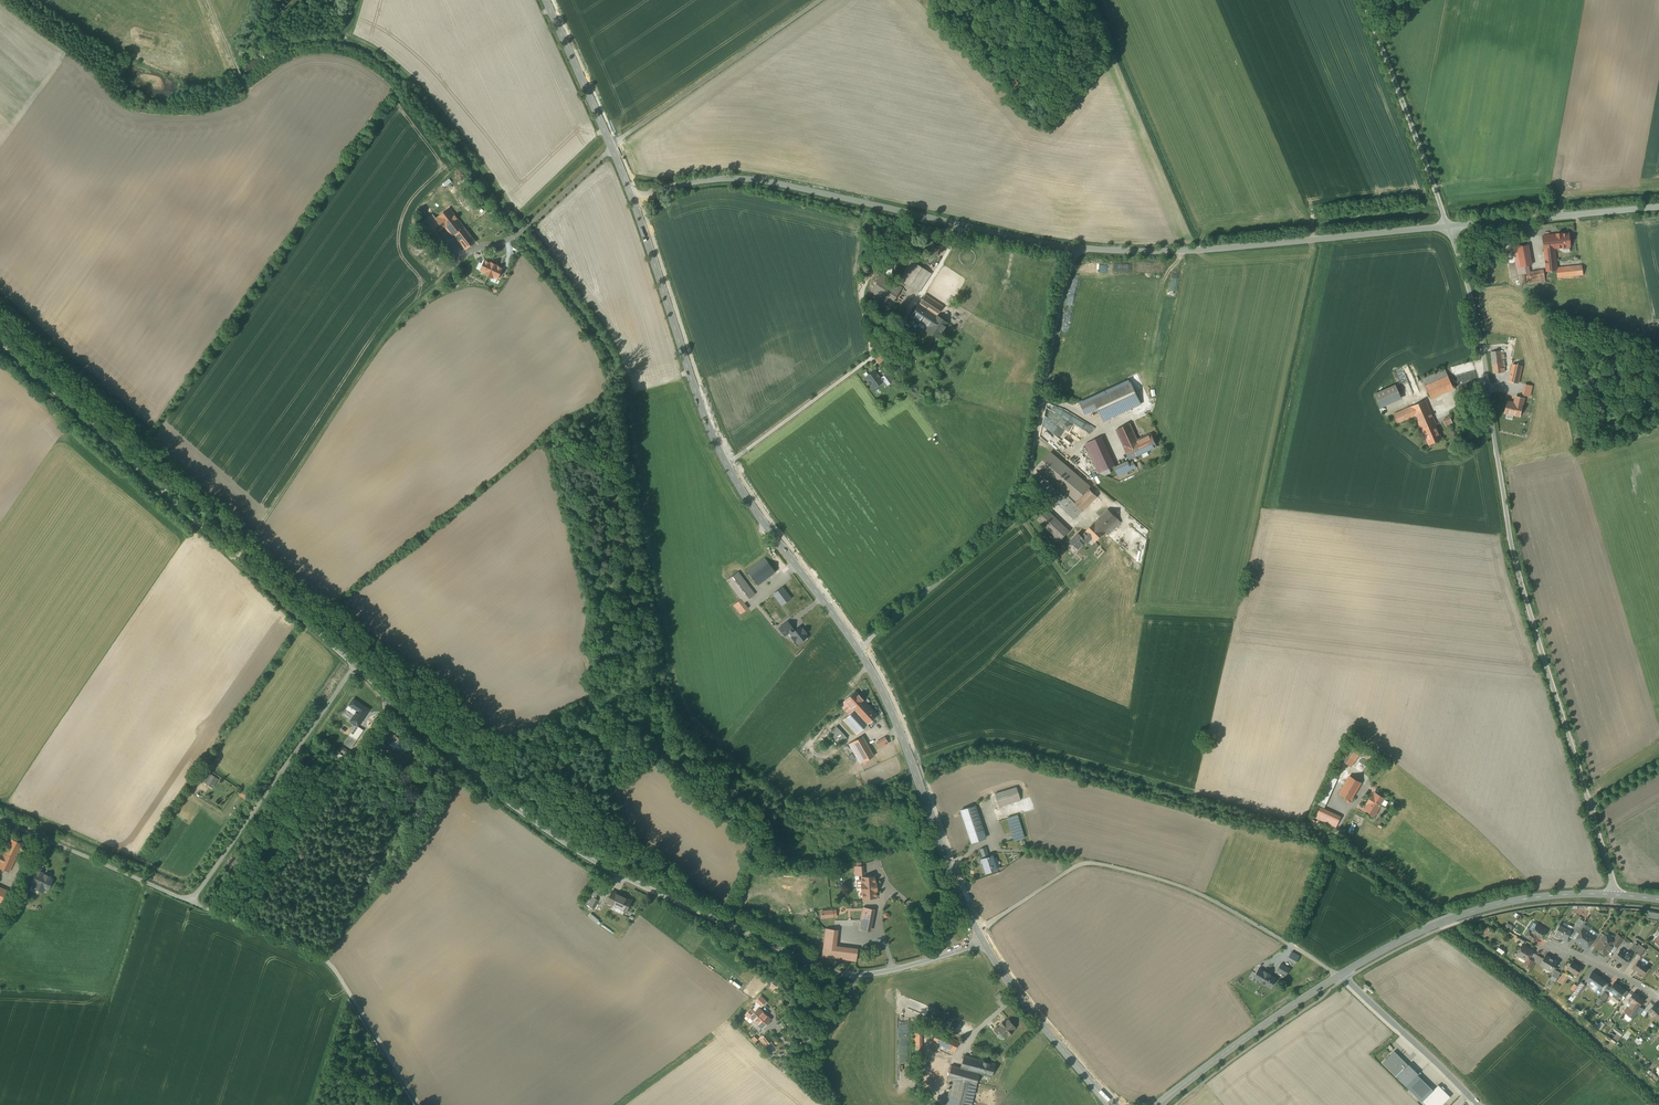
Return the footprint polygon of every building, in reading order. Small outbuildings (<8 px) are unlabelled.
[(473,209),(468,203),(465,205),(469,212),(473,209)] [(463,227),(449,209),(437,218),(434,214),(421,224),(450,261),(456,256),(438,233),(445,227),(452,236),(454,235),(466,249),(475,242),(463,227)] [(1547,271),(1557,270),(1557,268),(1555,248),(1564,247),(1564,249),(1570,248),(1570,247),(1569,233),(1562,234),(1562,233),(1557,233),(1557,234),(1543,236),(1547,271)] [(1527,247),(1513,249),(1519,285),(1544,281),(1542,269),(1529,271),(1528,265),(1530,265),(1527,247)] [(490,263),(485,261),(480,270),(485,273),(484,274),(493,278),(493,276),(497,278),(502,269),(497,266),(490,263)] [(1582,265),(1557,268),(1557,270),(1557,277),(1584,275),(1582,265)] [(930,276),(914,266),(903,283),(919,293),(930,276)] [(902,287),(882,274),(868,295),(888,308),(902,287)] [(929,328),(937,315),(943,307),(943,306),(939,304),(935,301),(926,294),(925,294),(925,295),(920,303),(919,303),(919,304),(912,316),(911,316),(912,317),(927,327),(929,328)] [(937,315),(929,328),(934,332),(933,334),(937,337),(939,335),(940,335),(948,323),(937,315)] [(1501,350),(1491,351),(1493,374),(1504,372),(1504,368),(1503,368),(1501,350)] [(1522,366),(1513,364),(1509,380),(1518,382),(1522,366)] [(1454,389),(1445,369),(1422,379),(1431,399),(1454,389)] [(883,382),(881,379),(879,377),(879,376),(877,375),(878,374),(877,374),(875,371),(874,371),(866,377),(866,378),(869,381),(868,381),(868,382),(869,381),(871,384),(870,385),(871,385),(873,388),(874,388),(882,382),(883,382)] [(881,379),(883,382),(884,381),(888,385),(895,379),(890,372),(882,377),(882,378),(881,379)] [(1141,403),(1129,379),(1080,402),(1086,413),(1098,407),(1104,420),(1141,403)] [(1401,399),(1395,385),(1375,394),(1381,408),(1401,399)] [(1505,413),(1519,416),(1522,405),(1522,406),(1524,399),(1516,397),(1514,402),(1513,403),(1508,402),(1505,413)] [(1422,430),(1423,430),(1423,429),(1435,424),(1435,425),(1436,424),(1426,400),(1394,414),(1398,423),(1415,415),(1422,430)] [(1450,417),(1443,420),(1446,425),(1452,423),(1450,417)] [(1130,459),(1142,454),(1139,449),(1142,448),(1138,440),(1130,423),(1117,429),(1130,459)] [(1442,439),(1435,425),(1435,424),(1423,429),(1423,430),(1429,444),(1442,439)] [(1151,434),(1138,440),(1142,448),(1139,449),(1142,454),(1157,447),(1151,434)] [(1115,466),(1101,436),(1085,443),(1099,473),(1115,466)] [(1090,487),(1050,452),(1036,468),(1066,493),(1077,503),(1088,490),(1090,487)] [(1115,466),(1119,474),(1135,467),(1133,462),(1128,464),(1127,461),(1115,466)] [(1066,493),(1057,502),(1074,519),(1097,496),(1088,490),(1077,503),(1066,493)] [(1085,532),(1086,532),(1092,538),(1096,542),(1105,532),(1108,535),(1121,522),(1108,509),(1085,532)] [(1069,531),(1047,510),(1038,520),(1060,540),(1069,531)] [(1086,540),(1086,541),(1087,542),(1092,538),(1086,532),(1082,536),(1086,540)] [(1070,541),(1078,549),(1086,541),(1086,540),(1082,536),(1078,533),(1070,541)] [(758,585),(775,572),(765,559),(747,572),(758,585)] [(744,602),(755,594),(738,572),(727,580),(741,599),(734,604),(740,614),(748,608),(744,602)] [(790,599),(782,587),(774,594),(782,605),(790,599)] [(779,628),(785,635),(789,632),(793,629),(788,622),(779,628)] [(798,644),(808,636),(805,634),(806,633),(803,629),(802,629),(800,627),(794,631),(793,629),(789,632),(792,636),(791,637),(795,641),(796,641),(798,644)] [(845,700),(854,710),(864,701),(855,691),(845,700)] [(356,713),(356,714),(351,721),(356,725),(358,726),(362,720),(362,719),(368,709),(360,704),(360,703),(354,699),(350,705),(350,706),(351,705),(358,710),(357,712),(355,712),(356,713)] [(877,715),(864,701),(854,710),(843,720),(856,734),(877,715)] [(350,706),(350,705),(347,709),(356,714),(356,713),(355,712),(357,712),(358,710),(351,705),(350,706)] [(358,726),(356,725),(349,736),(357,741),(364,730),(358,726)] [(840,744),(846,738),(836,727),(830,732),(840,744)] [(874,756),(862,736),(849,744),(858,760),(860,764),(874,756)] [(352,753),(342,746),(340,750),(349,756),(352,753)] [(1351,766),(1361,752),(1354,747),(1352,750),(1350,749),(1342,760),(1351,766)] [(1343,767),(1338,764),(1332,776),(1337,778),(1343,767)] [(218,779),(211,775),(206,783),(213,787),(218,779)] [(1349,776),(1339,793),(1351,800),(1361,783),(1349,776)] [(1318,805),(1324,808),(1337,779),(1331,777),(1318,805)] [(1016,787),(994,794),(999,807),(1020,800),(1016,787)] [(1375,793),(1374,794),(1373,794),(1367,803),(1368,804),(1365,809),(1375,814),(1384,798),(1375,793)] [(974,805),(960,810),(970,840),(971,843),(985,838),(974,805)] [(1341,817),(1320,808),(1316,818),(1336,827),(1341,817)] [(1016,815),(1007,818),(1014,841),(1023,838),(1016,815)] [(22,844),(10,839),(2,854),(0,853),(0,870),(8,873),(22,844)] [(983,858),(980,859),(985,873),(996,869),(992,855),(988,856),(985,848),(980,849),(983,858)] [(53,877),(35,869),(29,883),(33,885),(31,889),(40,893),(43,888),(47,890),(53,877)] [(874,877),(862,877),(862,884),(860,884),(860,893),(862,893),(862,900),(875,899),(875,893),(877,893),(877,883),(874,883),(874,877)] [(19,885),(14,883),(10,891),(15,894),(19,885)] [(0,887),(0,902),(4,904),(10,891),(0,887)] [(617,899),(619,895),(620,894),(613,890),(610,896),(617,899)] [(617,899),(610,896),(607,902),(626,911),(631,901),(619,895),(617,899)] [(875,912),(863,909),(859,930),(870,933),(875,912)] [(1648,911),(1647,918),(1658,919),(1658,913),(1648,911)] [(1576,923),(1571,931),(1571,932),(1575,934),(1577,932),(1581,926),(1576,923)] [(1546,930),(1537,924),(1532,932),(1537,936),(1541,939),(1546,930)] [(1581,926),(1577,932),(1579,934),(1583,928),(1585,926),(1582,924),(1581,926)] [(1571,931),(1559,925),(1555,935),(1567,941),(1571,932),(1571,931)] [(1583,928),(1579,934),(1575,940),(1583,945),(1582,946),(1586,949),(1591,941),(1595,936),(1593,935),(1583,928)] [(838,930),(826,929),(823,956),(853,960),(856,961),(857,948),(836,946),(838,930)] [(1532,932),(1529,930),(1526,935),(1534,941),(1537,936),(1532,932)] [(1600,935),(1596,932),(1593,935),(1595,936),(1591,941),(1594,943),(1600,935)] [(1615,942),(1604,935),(1595,947),(1606,955),(1615,942)] [(1623,938),(1618,935),(1614,940),(1617,942),(1615,945),(1618,947),(1623,938)] [(1533,951),(1522,945),(1517,954),(1518,954),(1522,957),(1527,960),(1528,960),(1529,958),(1533,951)] [(1642,946),(1637,953),(1641,956),(1646,949),(1642,946)] [(1505,951),(1499,947),(1496,952),(1502,956),(1505,951)] [(1626,953),(1620,949),(1615,957),(1625,964),(1631,955),(1627,952),(1626,953)] [(1553,959),(1546,955),(1540,964),(1552,971),(1558,961),(1553,959)] [(1534,962),(1529,958),(1528,960),(1527,960),(1525,964),(1531,967),(1534,962)] [(1308,966),(1297,960),(1291,970),(1298,974),(1300,972),(1303,974),(1308,966)] [(1648,967),(1639,960),(1633,968),(1643,975),(1648,967)] [(1581,967),(1572,961),(1571,964),(1569,967),(1567,969),(1577,975),(1581,967)] [(1290,969),(1282,963),(1278,970),(1286,975),(1290,969)] [(1253,977),(1270,987),(1275,978),(1258,968),(1253,977)] [(1561,973),(1555,970),(1552,975),(1557,978),(1561,973)] [(1605,981),(1596,974),(1597,974),(1593,971),(1586,980),(1592,985),(1591,986),(1596,990),(1598,987),(1600,989),(1605,981)] [(1566,979),(1561,975),(1557,982),(1562,985),(1566,979)] [(1609,983),(1605,981),(1600,989),(1603,991),(1609,983)] [(1581,982),(1575,990),(1578,993),(1584,984),(1581,982)] [(1625,989),(1615,982),(1609,989),(1614,994),(1619,997),(1625,989)] [(1604,991),(1599,998),(1604,1002),(1609,995),(1604,991)] [(1640,996),(1634,992),(1629,999),(1633,1003),(1626,1012),(1627,1013),(1625,1015),(1625,1017),(1627,1018),(1627,1019),(1629,1021),(1630,1021),(1633,1017),(1633,1018),(1637,1012),(1641,1007),(1639,1005),(1644,999),(1643,998),(1641,996),(1640,996)] [(1272,998),(1276,1003),(1282,999),(1278,993),(1272,998)] [(1619,997),(1614,994),(1611,998),(1617,1003),(1621,998),(1619,997)] [(760,996),(756,1001),(761,1006),(765,1001),(760,996)] [(752,1010),(754,1012),(758,1008),(759,1008),(761,1006),(756,1001),(753,1005),(755,1007),(752,1010)] [(1655,1003),(1648,1010),(1657,1019),(1658,1017),(1658,1007),(1658,1006),(1655,1003)] [(770,1019),(759,1008),(758,1008),(754,1012),(750,1017),(753,1020),(757,1023),(759,1025),(762,1028),(770,1019)] [(750,1017),(754,1012),(752,1010),(751,1009),(745,1014),(749,1018),(750,1017)] [(1015,1028),(1008,1020),(1005,1023),(1004,1022),(1000,1025),(1001,1026),(998,1029),(997,1027),(994,1030),(997,1034),(1000,1032),(1004,1037),(1007,1034),(1008,1035),(1013,1031),(1012,1030),(1015,1028)] [(924,1026),(914,1026),(913,1052),(923,1052),(924,1026)] [(767,1032),(759,1039),(765,1046),(774,1039),(767,1032)] [(959,1042),(937,1032),(933,1042),(954,1052),(959,1042)] [(1408,1065),(1394,1051),(1383,1063),(1406,1086),(1418,1074),(1418,1073),(1409,1064),(1408,1065)] [(951,1065),(946,1081),(951,1083),(945,1104),(971,1104),(977,1083),(979,1073),(991,1077),(995,1064),(963,1055),(960,1068),(951,1065)] [(947,1063),(936,1060),(928,1085),(939,1089),(947,1063)] [(1406,1086),(1425,1104),(1442,1104),(1450,1096),(1439,1084),(1433,1090),(1418,1074),(1406,1086)]
